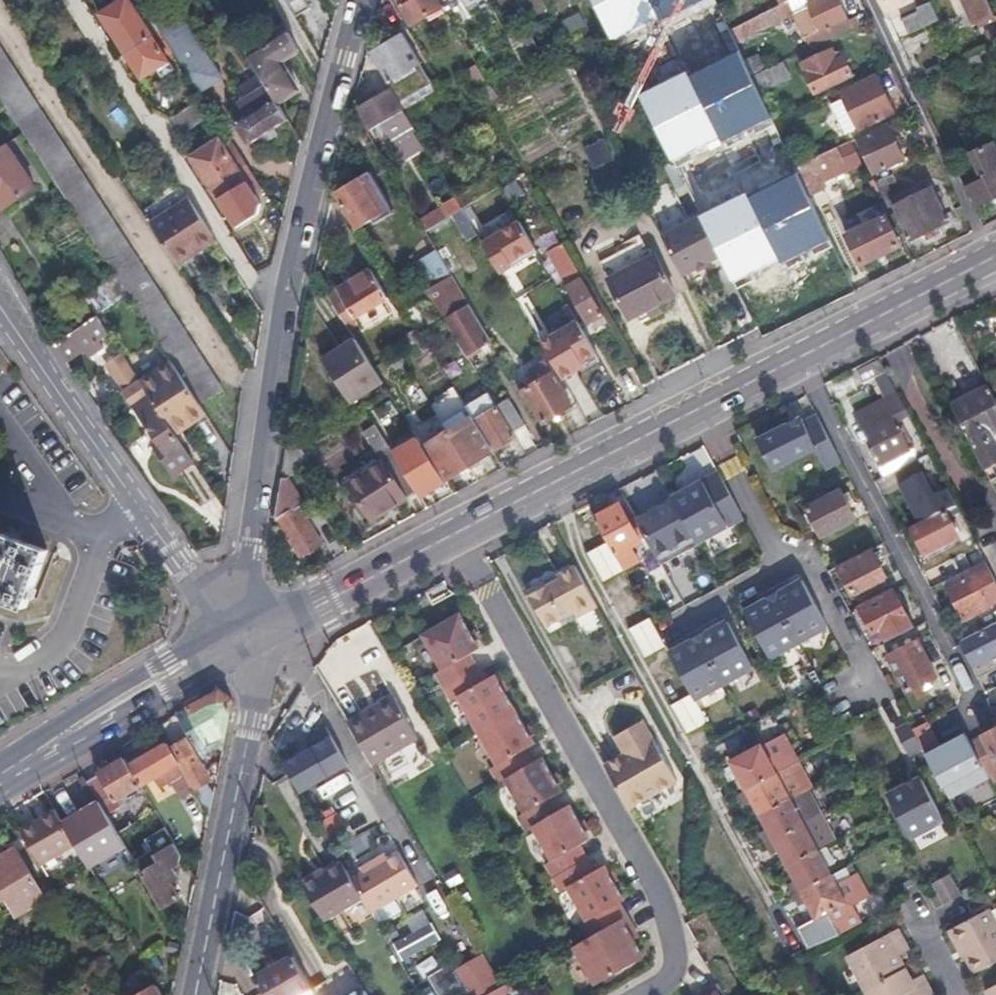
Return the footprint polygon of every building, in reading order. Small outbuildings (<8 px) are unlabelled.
[(125,53),(152,36),(129,0),(123,0),(100,14),(125,53)] [(394,0),(384,0),(382,6),(394,27),(405,20),(394,0)] [(411,24),(444,5),(442,0),(397,0),(411,24)] [(611,41),(656,19),(647,0),(590,0),(611,41)] [(656,19),(697,0),(647,0),(656,19)] [(728,28),(734,42),(808,9),(806,3),(813,0),(789,0),(728,28)] [(808,9),(818,29),(806,34),(811,46),(862,23),(856,9),(846,14),(840,0),(813,0),(806,3),(808,9)] [(939,19),(930,0),(928,0),(917,5),(918,8),(901,18),(908,33),(939,19)] [(970,23),(992,14),(986,0),(965,0),(960,2),(970,23)] [(180,14),(158,26),(161,31),(185,68),(204,96),(224,82),(180,14)] [(970,23),(971,25),(992,15),(992,14),(970,23)] [(267,42),(248,54),(270,89),(280,103),(299,89),(282,62),(301,50),(284,22),(263,35),(267,42)] [(152,36),(125,53),(141,78),(168,60),(152,36)] [(403,38),(372,55),(387,81),(395,77),(418,64),(403,38)] [(16,124),(23,134),(61,193),(104,258),(180,375),(207,417),(231,401),(0,48),(0,99),(16,124)] [(832,49),(803,62),(815,90),(852,74),(843,55),(836,58),(832,49)] [(769,116),(736,51),(688,76),(720,140),(769,116)] [(958,60),(963,71),(983,62),(979,51),(958,60)] [(743,61),(750,75),(754,74),(762,70),(755,56),(743,61)] [(783,60),(762,70),(754,74),(760,88),(789,74),(783,60)] [(720,140),(688,76),(685,71),(636,95),(671,164),(720,140)] [(894,110),(877,74),(842,91),(858,126),(894,110)] [(395,77),(387,81),(404,110),(415,128),(423,124),(395,77)] [(280,103),(270,89),(248,104),(257,118),(239,129),(250,147),(291,120),(280,103)] [(394,140),(415,128),(404,110),(401,111),(390,92),(361,108),(373,129),(384,123),(394,140)] [(202,115),(193,103),(166,120),(175,133),(202,115)] [(902,157),(886,125),(857,140),(872,171),(902,157)] [(210,187),(236,170),(216,139),(190,156),(210,187)] [(965,188),(974,206),(995,196),(995,152),(993,144),(972,153),(983,179),(965,188)] [(0,149),(0,209),(1,210),(34,188),(6,145),(0,149)] [(796,173),(808,197),(823,190),(817,174),(841,163),(834,147),(793,166),(796,173)] [(252,195),(236,170),(210,187),(226,212),(252,195)] [(808,197),(796,173),(747,198),(778,261),(830,239),(808,197)] [(873,180),(885,208),(893,204),(895,203),(882,176),(873,180)] [(505,188),(513,203),(527,196),(519,180),(505,188)] [(364,182),(337,197),(358,232),(377,221),(384,232),(391,227),(364,182)] [(895,203),(893,204),(909,237),(920,232),(924,239),(933,235),(930,228),(946,220),(931,187),(895,203)] [(509,203),(502,190),(490,197),(497,210),(509,203)] [(778,261),(747,198),(744,193),(699,215),(705,227),(726,270),(732,283),(778,261)] [(473,194),(458,202),(463,210),(478,201),(473,194)] [(458,202),(445,210),(450,217),(463,210),(458,202)] [(472,225),(480,239),(481,242),(519,219),(509,203),(497,210),(472,225)] [(188,204),(152,229),(179,270),(196,259),(194,255),(213,243),(188,204)] [(445,210),(423,223),(427,231),(450,217),(445,210)] [(463,210),(450,217),(455,224),(468,246),(480,239),(472,225),(463,210)] [(860,264),(898,246),(886,219),(847,237),(860,264)] [(502,275),(546,256),(531,221),(487,240),(502,275)] [(726,270),(705,227),(667,246),(669,250),(688,288),(726,270)] [(451,272),(436,246),(411,260),(424,282),(427,287),(451,272)] [(583,279),(567,249),(551,258),(567,288),(583,279)] [(675,296),(655,257),(600,285),(623,324),(675,296)] [(388,294),(371,267),(334,289),(352,316),(388,294)] [(460,286),(451,272),(427,287),(430,294),(468,359),(483,350),(480,343),(490,338),(469,301),(459,306),(450,292),(460,286)] [(607,322),(590,290),(583,279),(567,288),(590,331),(607,322)] [(424,282),(398,298),(405,309),(430,294),(427,287),(424,282)] [(459,306),(469,301),(460,286),(450,292),(459,306)] [(93,316),(52,347),(65,364),(83,351),(87,356),(98,348),(94,342),(105,334),(93,316)] [(613,332),(607,322),(590,331),(595,341),(613,332)] [(374,371),(354,340),(322,362),(351,407),(383,386),(374,371)] [(134,405),(147,396),(121,357),(107,366),(134,405)] [(858,372),(865,385),(876,379),(880,389),(884,387),(888,395),(896,391),(880,360),(858,372)] [(572,407),(545,362),(529,372),(533,380),(523,387),(543,423),(572,407)] [(213,427),(207,417),(180,375),(147,396),(182,447),(213,427)] [(992,483),(995,481),(995,471),(994,468),(995,467),(995,402),(989,389),(952,407),(992,483)] [(436,416),(469,468),(493,453),(476,425),(456,392),(431,407),(436,416)] [(870,440),(883,467),(912,453),(911,452),(897,425),(911,417),(898,393),(856,414),(870,440)] [(191,461),(182,447),(147,396),(134,405),(131,407),(157,447),(153,449),(170,474),(191,461)] [(497,409),(498,410),(512,434),(524,426),(508,402),(497,409)] [(498,410),(476,425),(493,453),(515,439),(512,434),(498,410)] [(366,412),(354,420),(379,459),(391,452),(366,412)] [(758,441),(773,470),(818,447),(828,467),(841,460),(818,415),(805,422),(803,418),(758,441)] [(433,465),(445,482),(469,468),(436,416),(412,432),(433,465)] [(897,425),(911,452),(925,445),(911,417),(897,425)] [(303,453),(287,429),(277,496),(292,488),(316,473),(303,453)] [(916,462),(912,453),(883,467),(870,440),(865,443),(885,478),(916,462)] [(371,521),(417,492),(409,480),(391,452),(379,459),(382,464),(348,486),(371,521)] [(417,492),(425,505),(430,502),(425,494),(445,482),(433,465),(409,480),(417,492)] [(743,516),(719,472),(673,497),(697,541),(743,516)] [(292,488),(277,496),(274,517),(301,558),(320,545),(297,508),(302,505),(292,488)] [(856,518),(843,490),(807,508),(822,536),(856,518)] [(636,517),(662,566),(699,545),(697,541),(673,497),(636,517)] [(621,503),(594,517),(608,542),(623,569),(639,560),(632,546),(641,541),(621,503)] [(961,540),(949,515),(913,532),(925,558),(961,540)] [(27,607),(48,551),(0,533),(0,597),(27,607)] [(935,566),(943,582),(966,570),(985,560),(975,541),(964,547),(966,550),(935,566)] [(602,581),(624,570),(623,569),(608,542),(587,553),(602,581)] [(889,578),(873,548),(838,566),(853,596),(854,596),(860,606),(892,589),(887,579),(889,578)] [(946,586),(964,620),(991,606),(988,600),(980,587),(995,579),(985,560),(966,570),(968,573),(946,586)] [(525,591),(546,628),(574,613),(577,618),(597,606),(575,566),(557,576),(559,579),(546,586),(543,581),(525,591)] [(799,642),(828,626),(802,579),(787,588),(785,584),(772,592),(799,642)] [(995,579),(980,587),(988,600),(995,596),(995,582),(995,579)] [(915,628),(894,588),(892,589),(860,606),(858,606),(873,635),(881,631),(887,642),(915,628)] [(771,658),(799,642),(772,592),(758,599),(760,603),(745,611),(771,658)] [(480,651),(460,616),(423,638),(444,672),(436,676),(444,689),(478,669),(470,656),(480,651)] [(666,646),(650,618),(629,629),(645,657),(666,646)] [(725,683),(754,667),(728,621),(713,629),(711,626),(697,633),(725,683)] [(975,667),(973,668),(978,678),(995,670),(995,623),(961,640),(975,667)] [(696,699),(725,683),(697,633),(684,641),(686,644),(681,647),(670,653),(693,694),(696,699)] [(937,677),(918,640),(888,655),(906,693),(937,677)] [(478,669),(444,689),(451,702),(459,698),(479,732),(515,711),(495,676),(485,682),(478,669)] [(221,689),(176,714),(198,752),(226,736),(233,699),(221,689)] [(696,699),(693,694),(671,706),(687,734),(708,722),(696,699)] [(394,696),(378,705),(403,747),(419,737),(394,696)] [(403,747),(378,705),(349,723),(373,764),(403,747)] [(535,746),(515,711),(479,732),(499,766),(492,771),(500,784),(507,779),(533,764),(526,751),(535,746)] [(677,782),(642,721),(614,737),(624,754),(604,766),(629,810),(677,782)] [(923,748),(943,787),(983,766),(970,742),(967,735),(942,748),(928,722),(913,729),(923,748)] [(910,755),(923,748),(913,729),(910,723),(897,730),(910,755)] [(314,747),(286,764),(303,792),(350,764),(328,727),(309,738),(314,747)] [(970,742),(983,766),(993,786),(995,784),(995,728),(970,742)] [(226,736),(198,752),(203,760),(224,749),(226,736)] [(807,902),(817,919),(828,913),(841,936),(864,924),(854,905),(871,895),(858,873),(851,876),(836,885),(831,875),(827,868),(836,863),(827,847),(818,852),(817,849),(829,842),(821,827),(809,834),(804,825),(804,824),(823,814),(781,736),(731,762),(746,789),(740,793),(746,804),(752,801),(768,829),(761,832),(773,854),(780,851),(796,880),(789,884),(801,906),(807,902)] [(188,737),(170,748),(196,790),(213,780),(188,737)] [(130,766),(142,786),(155,778),(161,788),(172,781),(182,798),(196,790),(170,748),(168,744),(130,766)] [(99,800),(118,833),(132,824),(118,801),(142,786),(130,766),(125,758),(98,774),(99,775),(103,781),(91,788),(99,800)] [(563,793),(542,758),(533,764),(507,779),(527,814),(520,818),(527,831),(535,826),(560,811),(553,799),(563,793)] [(103,781),(99,775),(88,782),(91,788),(103,781)] [(910,838),(944,821),(922,778),(916,781),(918,785),(911,789),(909,785),(888,795),(910,838)] [(964,796),(959,785),(946,791),(951,802),(964,796)] [(118,833),(99,800),(63,821),(77,844),(91,867),(126,846),(118,833)] [(590,840),(570,806),(560,811),(535,826),(555,861),(548,865),(555,878),(588,859),(581,846),(590,840)] [(21,830),(42,865),(77,844),(63,821),(56,809),(21,830)] [(816,819),(804,825),(809,834),(821,827),(816,819)] [(159,862),(142,873),(163,908),(181,897),(172,882),(180,878),(182,855),(175,844),(155,856),(159,862)] [(17,917),(48,899),(16,846),(0,855),(0,903),(6,899),(17,917)] [(418,884),(399,851),(385,859),(364,871),(353,878),(364,897),(372,911),(418,884)] [(361,866),(364,871),(385,859),(382,854),(361,866)] [(625,901),(605,866),(596,872),(588,859),(555,878),(563,891),(570,887),(591,921),(620,904),(625,901)] [(302,881),(324,920),(364,897),(353,878),(344,863),(329,872),(320,876),(318,872),(302,881)] [(326,867),(318,872),(320,876),(329,872),(326,867)] [(831,875),(836,885),(851,876),(846,867),(831,875)] [(961,896),(949,874),(932,883),(944,906),(961,896)] [(636,931),(620,904),(591,921),(581,926),(589,939),(575,948),(597,986),(645,958),(631,934),(636,931)] [(989,909),(953,928),(975,973),(995,962),(995,923),(989,909)] [(460,915),(448,921),(461,948),(474,942),(460,915)] [(437,921),(394,938),(402,958),(445,942),(437,921)] [(898,929),(848,955),(866,989),(905,968),(899,956),(910,950),(898,929)] [(255,978),(265,994),(302,994),(313,989),(294,956),(255,978)] [(457,972),(471,994),(491,994),(505,987),(486,956),(457,972)] [(869,994),(933,994),(922,975),(912,980),(905,968),(866,989),(869,994)] [(780,987),(772,974),(763,980),(770,993),(780,987)] [(714,985),(719,994),(725,994),(718,983),(714,985)] [(157,984),(139,994),(163,994),(157,984)] [(987,989),(990,994),(995,994),(995,984),(987,989)] [(508,985),(505,987),(491,994),(508,994),(508,985)] [(714,985),(698,994),(699,994),(719,994),(714,985)]
